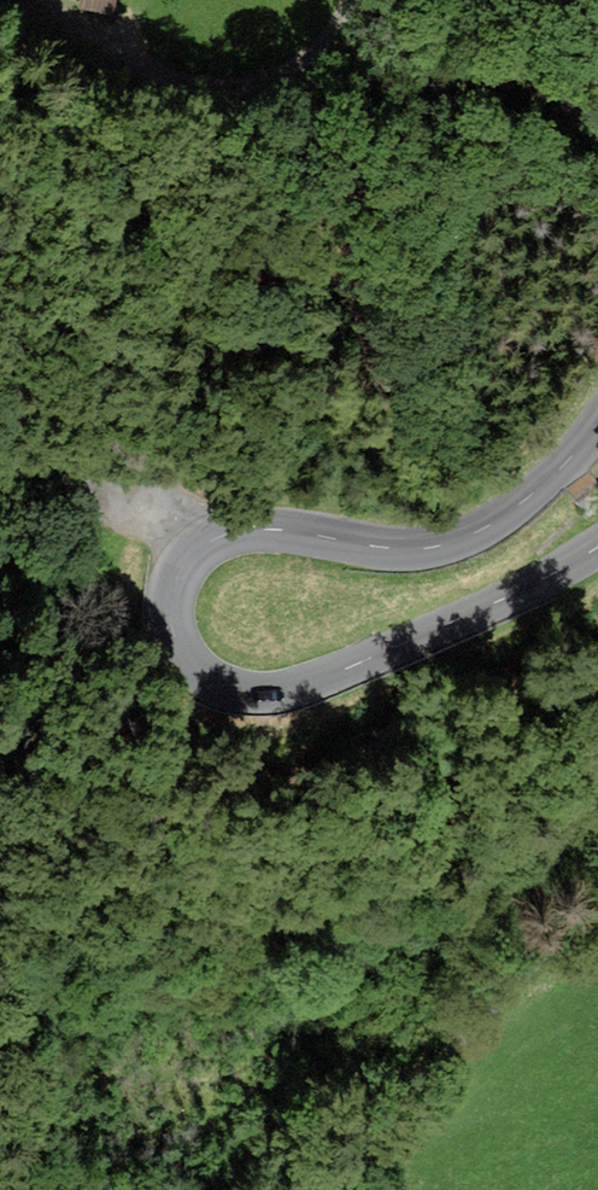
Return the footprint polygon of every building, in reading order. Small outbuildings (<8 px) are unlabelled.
[(84,4),(112,9),(113,0),(84,0),(84,4)]
